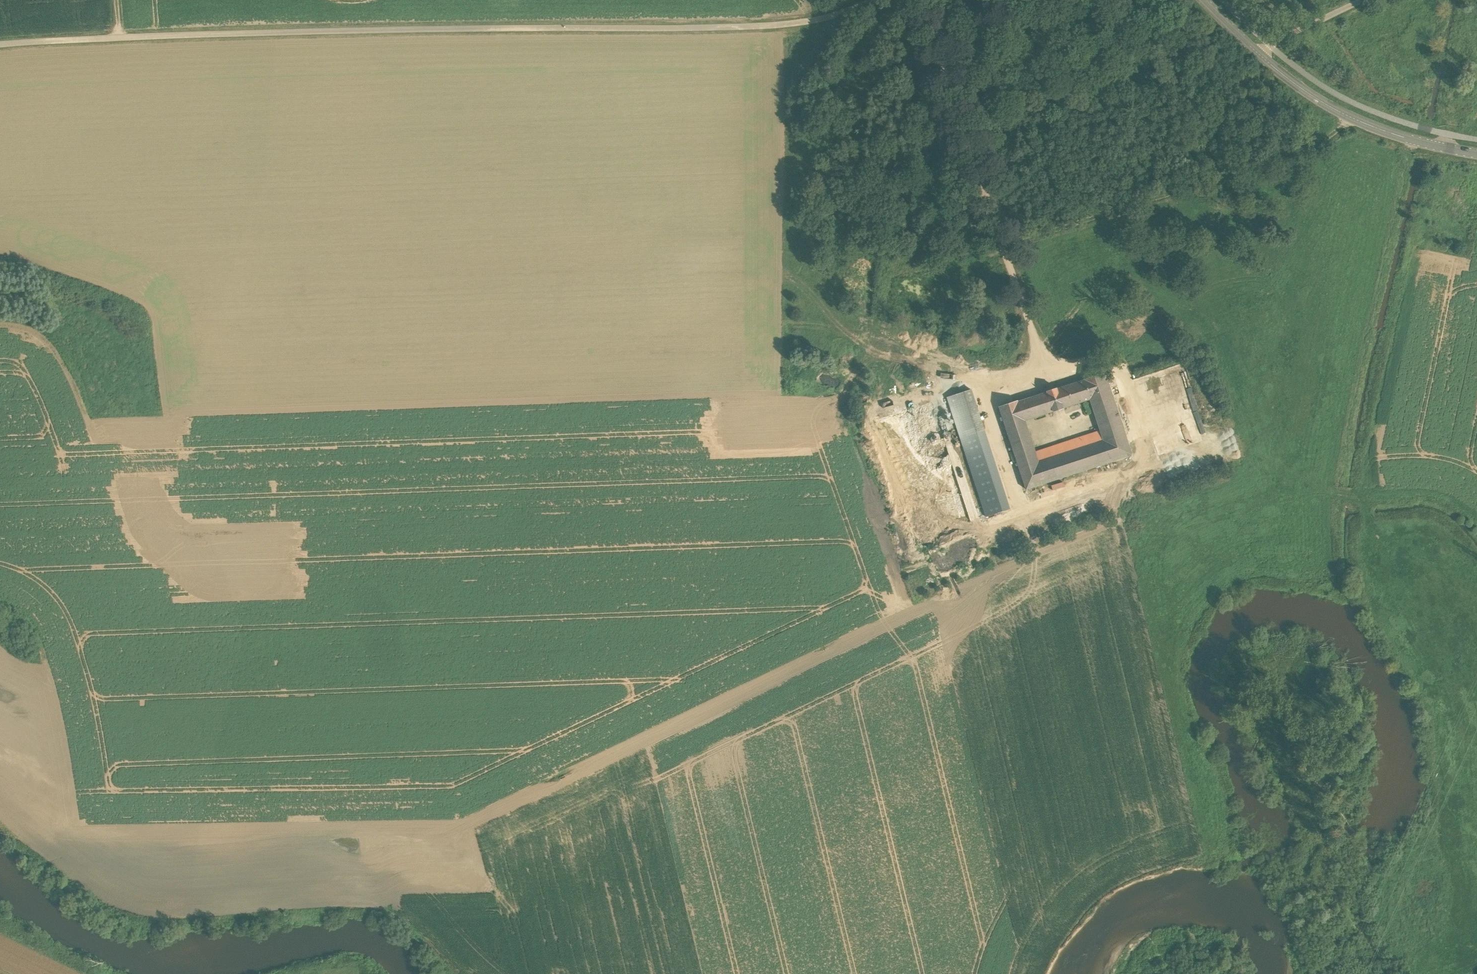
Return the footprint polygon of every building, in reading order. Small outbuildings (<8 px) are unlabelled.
[(1128,443),(1105,373),(999,407),(1026,489),(1132,454),(1128,443)] [(988,440),(985,431),(972,389),(947,397),(961,438),(964,448),(985,517),(1010,509),(988,440)]
